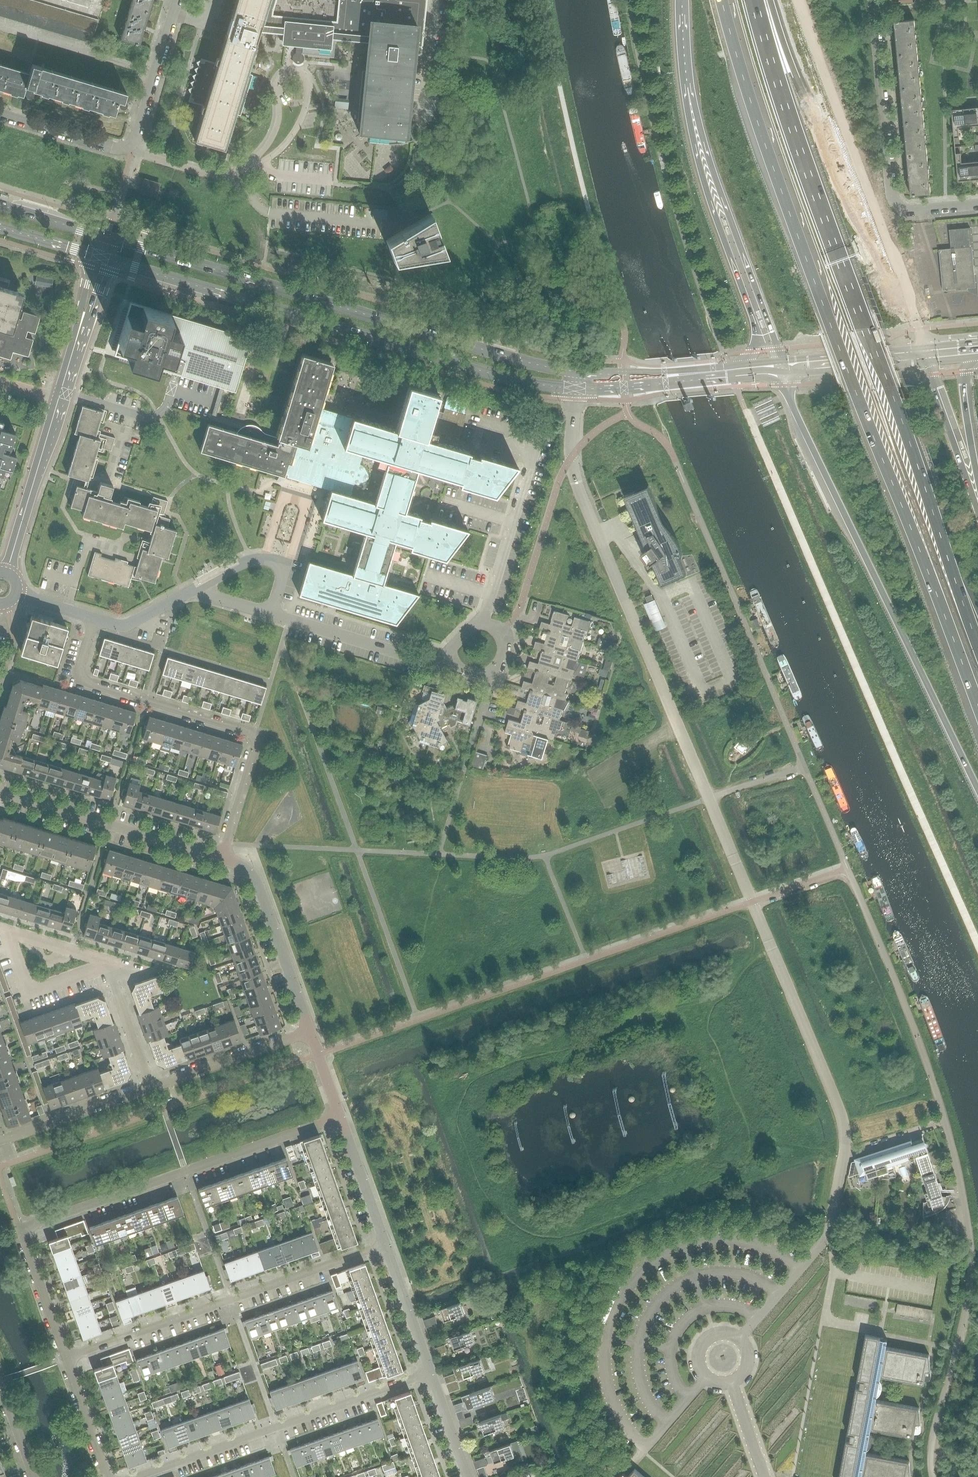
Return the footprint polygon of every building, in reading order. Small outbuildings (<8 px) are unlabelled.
[(11,7),(14,8),(17,9),(19,0),(13,0),(11,7)] [(17,9),(19,9),(22,10),(25,0),(19,0),(17,9)] [(22,10),(25,11),(28,12),(31,0),(25,0),(22,10)] [(28,12),(31,13),(33,14),(37,2),(31,0),(28,12)] [(129,6),(149,12),(152,0),(131,0),(129,6)] [(414,54),(422,55),(427,0),(339,0),(336,21),(273,15),(273,10),(276,0),(236,0),(217,63),(202,58),(190,100),(204,105),(194,139),(224,148),(234,113),(240,115),(252,74),(247,72),(253,52),(254,48),(259,30),(286,33),(286,42),(297,43),(296,52),(295,53),(294,54),(294,55),(293,55),(293,56),(293,57),(293,58),(294,59),(294,60),(295,61),(296,61),(297,61),(297,62),(298,62),(299,62),(300,61),(301,61),(302,60),(302,59),(303,59),(303,58),(303,57),(303,56),(303,55),(303,54),(302,54),(302,53),(333,56),(335,38),(368,41),(366,70),(362,70),(357,121),(360,122),(359,133),(371,135),(370,141),(382,142),(385,142),(388,142),(393,142),(398,142),(402,141),(405,140),(409,139),(412,138),(406,121),(406,116),(408,116),(414,54)] [(37,2),(33,14),(37,15),(39,15),(43,3),(37,2)] [(43,3),(39,15),(43,16),(45,17),(48,5),(43,3)] [(48,5),(45,17),(48,18),(50,19),(54,7),(48,5)] [(8,6),(4,17),(10,19),(14,8),(11,7),(8,6)] [(129,6),(120,39),(139,44),(149,12),(129,6)] [(54,7),(50,19),(54,20),(56,20),(59,8),(54,7)] [(14,8),(10,19),(16,21),(19,9),(17,9),(14,8)] [(59,8),(56,20),(60,22),(61,22),(65,10),(59,8)] [(640,17),(648,15),(647,8),(638,10),(640,17)] [(19,9),(16,21),(22,23),(25,11),(22,10),(19,9)] [(65,10),(61,22),(66,23),(67,24),(71,12),(65,10)] [(25,11),(22,23),(28,24),(31,13),(28,12),(25,11)] [(71,12),(67,24),(72,25),(73,25),(76,13),(71,12)] [(31,13),(28,24),(33,26),(37,15),(33,14),(31,13)] [(76,13),(73,25),(77,27),(78,27),(82,15),(76,13)] [(37,15),(33,26),(39,28),(43,16),(39,15),(37,15)] [(82,15),(78,27),(83,29),(84,29),(87,17),(82,15)] [(43,16),(39,28),(45,30),(48,18),(45,17),(43,16)] [(87,17),(84,29),(89,30),(93,18),(87,17)] [(48,18),(45,30),(51,31),(54,20),(50,19),(48,18)] [(93,18),(89,30),(95,32),(98,20),(93,18)] [(894,21),(897,56),(917,54),(914,19),(894,21)] [(54,20),(51,31),(57,33),(60,22),(56,20),(54,20)] [(60,22),(57,33),(62,35),(66,23),(61,22),(60,22)] [(66,23),(62,35),(68,36),(72,25),(67,24),(66,23)] [(72,25),(68,36),(74,38),(77,27),(73,25),(72,25)] [(77,27),(74,38),(80,40),(83,29),(78,27),(77,27)] [(83,29),(80,40),(86,42),(89,30),(84,29),(83,29)] [(89,30),(86,42),(91,43),(95,32),(89,30)] [(921,89),(917,54),(897,56),(901,91),(921,89)] [(121,91),(120,93),(40,70),(41,67),(32,64),(29,76),(0,68),(0,89),(23,96),(23,95),(26,96),(27,99),(30,99),(33,98),(34,95),(33,92),(34,90),(114,114),(116,107),(119,107),(121,110),(124,110),(127,109),(128,106),(127,102),(124,102),(126,93),(121,91)] [(901,91),(904,126),(924,124),(921,89),(901,91)] [(638,107),(628,109),(639,155),(649,152),(638,107)] [(976,107),(964,108),(965,127),(977,126),(976,107)] [(958,128),(965,127),(964,108),(951,110),(954,144),(959,144),(958,128)] [(927,158),(924,124),(904,126),(907,160),(927,158)] [(960,146),(955,147),(958,181),(970,180),(969,162),(961,163),(960,146)] [(910,195),(930,193),(927,158),(907,160),(910,195)] [(977,179),(977,161),(969,162),(970,180),(977,179)] [(162,188),(158,187),(159,184),(145,180),(141,192),(155,196),(156,193),(160,194),(162,188)] [(386,220),(387,210),(374,209),(373,219),(386,220)] [(430,213),(386,240),(394,261),(445,253),(430,213)] [(967,288),(976,287),(970,227),(949,229),(951,248),(939,249),(943,290),(956,289),(956,287),(967,286),(967,288)] [(46,278),(44,285),(52,287),(53,280),(46,278)] [(9,282),(0,279),(0,356),(10,359),(13,351),(28,355),(33,339),(26,337),(27,330),(35,332),(40,316),(23,311),(21,319),(15,317),(19,301),(22,293),(7,288),(9,282)] [(220,387),(224,388),(235,391),(251,338),(204,324),(130,301),(119,339),(116,350),(114,355),(177,374),(220,387)] [(333,363),(302,353),(277,437),(267,434),(265,433),(263,432),(262,430),(261,430),(260,428),(259,428),(258,427),(257,426),(255,426),(254,425),(252,425),(249,425),(248,425),(246,425),(245,425),(216,417),(224,388),(220,387),(201,451),(284,476),(285,473),(287,464),(290,465),(295,447),(308,451),(320,407),(333,363)] [(352,417),(320,407),(308,451),(295,447),(290,465),(287,464),(285,473),(287,474),(287,476),(330,489),(321,519),(365,532),(352,574),(383,583),(395,541),(404,511),(417,469),(426,438),(439,395),(409,386),(396,429),(352,416),(352,417)] [(771,394),(753,402),(764,427),(781,419),(771,394)] [(448,397),(445,407),(464,413),(467,403),(448,397)] [(689,402),(684,404),(682,405),(684,411),(692,408),(690,402),(689,402)] [(97,411),(71,498),(133,516),(116,576),(156,588),(180,504),(166,500),(165,503),(98,484),(115,425),(119,426),(122,418),(97,411)] [(16,455),(9,453),(15,432),(2,428),(4,422),(0,421),(0,485),(3,476),(10,478),(16,455)] [(470,451),(426,438),(417,469),(460,481),(459,485),(494,495),(517,466),(479,454),(478,456),(469,454),(470,451)] [(648,485),(624,495),(647,548),(644,551),(641,553),(650,565),(653,563),(662,584),(686,574),(679,556),(683,556),(681,548),(679,543),(677,539),(664,521),(663,519),(648,485)] [(420,516),(404,511),(395,541),(410,546),(409,549),(445,560),(468,530),(429,518),(429,521),(420,518),(420,516)] [(352,574),(309,561),(299,595),(396,624),(418,594),(383,583),(352,574)] [(548,631),(562,635),(569,637),(575,639),(583,642),(586,632),(588,632),(591,622),(575,617),(572,626),(566,624),(568,615),(554,611),(550,624),(541,621),(539,628),(548,631)] [(26,633),(20,652),(57,664),(63,645),(68,627),(31,616),(26,633)] [(533,648),(542,651),(556,655),(563,657),(578,661),(583,642),(575,639),(569,637),(566,646),(560,644),(562,635),(548,631),(544,644),(535,641),(533,648)] [(99,655),(109,658),(114,641),(104,638),(99,655)] [(109,658),(119,661),(124,644),(114,641),(109,658)] [(618,644),(608,641),(606,649),(616,651),(618,644)] [(134,647),(124,644),(119,661),(129,664),(134,647)] [(144,650),(134,647),(129,664),(139,667),(144,650)] [(154,653),(144,650),(139,667),(149,670),(154,653)] [(556,655),(542,651),(538,663),(530,661),(527,668),(536,670),(551,675),(557,676),(572,681),(575,670),(576,671),(581,662),(578,661),(563,657),(560,665),(554,664),(556,655)] [(162,674),(172,677),(177,660),(167,657),(162,674)] [(187,663),(177,660),(172,677),(182,680),(187,663)] [(606,661),(603,669),(610,671),(612,663),(606,661)] [(197,666),(187,663),(182,680),(192,683),(197,666)] [(790,691),(796,689),(786,665),(780,667),(790,691)] [(207,669),(197,666),(192,683),(202,686),(207,669)] [(217,672),(207,669),(202,686),(212,689),(217,672)] [(600,669),(598,675),(606,677),(608,671),(600,669)] [(548,683),(551,675),(536,670),(532,683),(524,680),(522,687),(530,690),(545,694),(551,696),(566,700),(568,694),(565,693),(568,682),(571,683),(572,681),(557,676),(554,685),(548,683)] [(227,675),(217,672),(212,689),(221,692),(227,675)] [(236,678),(227,675),(221,692),(231,695),(236,678)] [(246,681),(236,678),(231,695),(241,698),(246,681)] [(25,697),(38,701),(42,687),(20,680),(19,682),(16,684),(13,684),(6,706),(21,710),(25,697)] [(256,684),(246,681),(241,698),(251,701),(256,684)] [(43,684),(42,687),(38,701),(37,706),(46,709),(53,687),(43,684)] [(266,687),(256,684),(251,701),(261,704),(266,687)] [(469,724),(474,711),(468,709),(470,702),(457,698),(456,704),(447,708),(441,706),(445,694),(440,693),(441,690),(424,685),(422,691),(430,693),(430,694),(432,697),(418,704),(415,703),(409,724),(412,724),(420,740),(419,742),(439,747),(440,745),(450,739),(448,735),(445,737),(441,730),(448,726),(450,729),(456,726),(458,721),(469,724)] [(62,690),(53,687),(46,709),(55,712),(62,690)] [(71,693),(62,690),(55,712),(65,714),(71,693)] [(542,703),(545,694),(530,690),(526,703),(518,700),(516,707),(524,710),(560,720),(563,710),(564,710),(569,701),(566,700),(551,696),(548,705),(542,703)] [(80,696),(71,693),(65,714),(74,717),(80,696)] [(90,698),(80,696),(74,717),(83,720),(90,698)] [(99,701),(90,698),(83,720),(92,723),(99,701)] [(92,723),(101,726),(108,704),(99,701),(92,723)] [(117,707),(108,704),(101,726),(111,728),(117,707)] [(12,739),(19,741),(28,712),(21,710),(6,706),(4,705),(0,720),(0,735),(12,739)] [(509,706),(507,713),(514,715),(516,708),(509,706)] [(111,728),(120,731),(126,709),(117,707),(111,728)] [(817,754),(826,750),(807,707),(798,711),(817,754)] [(136,712),(126,709),(120,731),(129,734),(136,712)] [(509,719),(506,726),(548,739),(554,740),(557,730),(561,731),(563,723),(566,724),(566,722),(560,720),(524,710),(520,723),(509,719)] [(143,738),(153,741),(159,719),(149,716),(143,738)] [(168,722),(159,719),(153,741),(162,744),(168,722)] [(177,725),(168,722),(162,744),(171,747),(177,725)] [(187,728),(177,725),(171,747),(180,749),(187,728)] [(542,758),(548,739),(506,726),(504,732),(512,735),(507,748),(521,752),(524,743),(530,745),(527,754),(542,758)] [(187,728),(180,749),(189,752),(196,730),(187,728)] [(583,729),(581,736),(588,738),(590,731),(583,729)] [(196,730),(189,752),(198,755),(205,733),(196,730)] [(205,733),(198,755),(208,758),(214,736),(205,733)] [(741,742),(747,747),(748,748),(756,739),(754,738),(748,733),(741,742)] [(17,771),(22,756),(8,752),(12,739),(0,735),(0,766),(17,771)] [(214,736),(208,758),(217,760),(223,739),(214,736)] [(223,739),(217,760),(226,763),(233,742),(223,739)] [(65,749),(66,745),(57,741),(55,746),(65,749)] [(242,744),(233,742),(226,763),(236,766),(242,744)] [(482,770),(487,755),(475,751),(470,767),(482,770)] [(17,772),(31,776),(36,760),(22,756),(17,771),(17,772)] [(31,776),(45,780),(50,764),(36,760),(31,776)] [(45,780),(59,784),(63,768),(50,764),(45,780)] [(843,815),(852,812),(832,765),(823,769),(843,815)] [(59,784),(72,788),(77,773),(63,768),(59,784)] [(77,773),(72,788),(86,793),(91,777),(77,773)] [(96,778),(91,777),(86,793),(100,797),(105,781),(104,781),(106,775),(100,773),(98,774),(97,775),(96,778)] [(106,775),(104,781),(105,781),(100,797),(110,800),(116,778),(106,775)] [(123,804),(133,807),(137,791),(138,791),(140,785),(130,782),(123,804)] [(151,795),(138,791),(137,791),(133,807),(146,811),(151,795)] [(146,811),(160,815),(165,799),(151,795),(146,811)] [(165,799),(160,815),(174,819),(179,803),(165,799)] [(179,803),(174,819),(188,823),(193,808),(179,803)] [(193,808),(188,823),(202,828),(207,812),(193,808)] [(207,812),(202,828),(216,832),(221,816),(207,812)] [(24,849),(31,826),(3,818),(3,820),(0,828),(0,842),(24,849)] [(51,858),(58,834),(31,826),(24,849),(51,858)] [(863,863),(871,860),(857,827),(849,830),(863,863)] [(86,843),(58,834),(51,858),(78,866),(86,843)] [(96,846),(86,843),(78,866),(89,869),(96,846)] [(103,871),(112,874),(119,853),(109,850),(103,871)] [(112,874),(121,877),(128,855),(119,853),(112,874)] [(137,858),(128,855),(121,877),(130,880),(137,858)] [(146,861),(137,858),(130,880),(139,883),(146,861)] [(155,864),(146,861),(139,883),(148,885),(155,864)] [(164,866),(155,864),(148,885),(158,888),(164,866)] [(173,869),(164,866),(158,888),(167,891),(173,869)] [(182,872),(173,869),(167,891),(176,894),(182,872)] [(191,875),(182,872),(176,894),(185,896),(191,875)] [(201,878),(191,875),(185,896),(194,899),(201,878)] [(210,880),(201,878),(194,899),(203,902),(210,880)] [(232,887),(210,880),(203,902),(214,905),(232,887)] [(239,909),(232,887),(214,905),(218,916),(239,909)] [(4,912),(9,896),(0,893),(0,910),(4,912)] [(22,900),(9,896),(4,912),(17,916),(22,900)] [(17,916),(30,920),(35,904),(22,900),(17,916)] [(48,908),(35,904),(30,920),(43,924),(48,908)] [(64,913),(61,912),(56,928),(70,932),(76,910),(66,907),(64,913)] [(61,912),(48,908),(43,924),(56,928),(61,912)] [(243,918),(239,909),(218,916),(221,925),(243,918)] [(83,936),(93,939),(98,923),(100,917),(90,914),(83,936)] [(246,927),(243,918),(221,925),(224,934),(246,927)] [(93,939),(107,943),(112,927),(98,923),(93,939)] [(107,943),(121,947),(125,931),(112,927),(107,943)] [(198,936),(195,927),(190,928),(193,938),(198,936)] [(249,936),(246,927),(224,934),(228,943),(249,936)] [(898,927),(890,931),(910,981),(919,978),(898,927)] [(139,935),(125,931),(121,947),(134,951),(139,935)] [(134,951),(148,955),(153,940),(139,935),(134,951)] [(252,945),(249,936),(228,943),(231,953),(252,945)] [(148,955),(162,959),(167,944),(153,940),(148,955)] [(162,959),(176,964),(180,948),(167,944),(162,959)] [(255,954),(252,945),(231,953),(234,962),(255,954)] [(176,964),(190,968),(195,952),(180,948),(176,964)] [(259,963),(255,954),(234,962),(237,971),(259,963)] [(262,972),(259,963),(237,971),(241,980),(262,972)] [(265,981),(262,972),(241,980),(244,989),(265,981)] [(136,986),(135,988),(149,995),(163,990),(157,976),(135,984),(136,986)] [(268,990),(265,981),(244,989),(247,998),(268,990)] [(134,990),(131,991),(135,1000),(139,1013),(153,1008),(149,995),(135,988),(134,990)] [(272,1000),(268,990),(247,998),(250,1007),(272,1000)] [(98,997),(76,1005),(81,1019),(94,1015),(101,1000),(99,999),(98,997)] [(101,1000),(94,1015),(98,1028),(113,1022),(108,1010),(105,1000),(103,1001),(101,1000)] [(275,1009),(272,1000),(250,1007),(253,1016),(275,1009)] [(75,1003),(66,1006),(73,1028),(83,1024),(81,1019),(76,1005),(75,1003)] [(66,1006),(57,1010),(64,1031),(73,1028),(66,1006)] [(139,1013),(137,1014),(141,1023),(162,1016),(158,1006),(153,1008),(139,1013)] [(278,1018),(275,1009),(253,1016),(257,1025),(278,1018)] [(57,1010),(48,1013),(55,1034),(64,1031),(57,1010)] [(48,1013),(38,1016),(46,1037),(55,1034),(48,1013)] [(38,1016),(29,1019),(37,1041),(46,1037),(38,1016)] [(162,1016),(141,1023),(144,1032),(165,1025),(162,1016)] [(257,1025),(260,1034),(281,1027),(278,1018),(257,1025)] [(29,1019),(21,1022),(28,1044),(37,1041),(29,1019)] [(234,1019),(225,1023),(232,1044),(242,1041),(234,1019)] [(98,1028),(93,1029),(97,1039),(118,1031),(115,1022),(113,1022),(98,1028)] [(225,1023),(216,1026),(223,1047),(232,1044),(225,1023)] [(165,1025),(144,1032),(147,1042),(149,1041),(163,1036),(168,1034),(165,1025)] [(216,1026),(207,1029),(214,1051),(223,1047),(216,1026)] [(207,1029),(198,1032),(205,1054),(214,1051),(207,1029)] [(118,1031),(97,1039),(100,1048),(121,1040),(118,1031)] [(198,1032),(189,1036),(196,1057),(205,1054),(198,1032)] [(0,1037),(0,1067),(12,1063),(2,1036),(0,1037)] [(163,1036),(149,1041),(151,1047),(157,1063),(159,1062),(161,1063),(168,1049),(166,1042),(163,1036)] [(189,1036),(179,1039),(181,1044),(186,1059),(187,1060),(196,1057),(189,1036)] [(70,1048),(80,1045),(78,1040),(68,1044),(70,1048)] [(121,1040),(100,1048),(103,1057),(108,1056),(123,1050),(124,1050),(121,1040)] [(168,1049),(161,1063),(163,1064),(164,1066),(186,1059),(181,1044),(168,1049)] [(123,1050),(108,1056),(110,1062),(113,1068),(127,1075),(128,1073),(130,1072),(125,1057),(123,1050)] [(12,1063),(0,1067),(0,1098),(21,1090),(12,1063)] [(98,1068),(89,1071),(96,1092),(105,1089),(105,1087),(100,1073),(98,1068)] [(113,1068),(100,1073),(105,1087),(127,1080),(126,1077),(127,1075),(113,1068)] [(89,1071),(79,1074),(87,1096),(96,1092),(89,1071)] [(79,1074),(70,1077),(78,1099),(87,1096),(79,1074)] [(70,1077),(61,1081),(69,1102),(78,1099),(70,1077)] [(61,1081),(52,1084),(60,1105),(69,1102),(61,1081)] [(52,1084),(43,1087),(44,1089),(45,1094),(47,1099),(48,1103),(50,1108),(60,1105),(52,1084)] [(21,1090),(0,1098),(0,1103),(8,1126),(31,1118),(21,1090)] [(337,1249),(357,1242),(319,1135),(296,1143),(299,1152),(303,1151),(334,1238),(337,1249)] [(945,1203),(929,1155),(923,1136),(911,1140),(928,1192),(925,1193),(927,1202),(924,1203),(924,1216),(935,1212),(933,1207),(945,1203)] [(291,1145),(285,1147),(288,1155),(289,1157),(290,1160),(296,1158),(291,1145)] [(909,1159),(904,1145),(893,1148),(892,1146),(888,1148),(889,1150),(888,1150),(892,1165),(893,1164),(895,1170),(902,1167),(900,1162),(909,1159)] [(892,1165),(888,1150),(887,1150),(886,1148),(882,1149),(883,1152),(872,1155),(878,1174),(879,1174),(881,1180),(890,1180),(890,1178),(896,1178),(896,1174),(895,1170),(893,1164),(892,1165)] [(878,1174),(872,1155),(861,1159),(860,1157),(856,1158),(857,1160),(856,1161),(860,1174),(862,1180),(878,1174)] [(286,1158),(278,1161),(284,1178),(292,1175),(286,1158)] [(278,1161),(270,1163),(276,1180),(284,1178),(278,1161)] [(270,1163),(262,1166),(268,1183),(276,1180),(270,1163)] [(262,1166),(254,1169),(260,1186),(268,1183),(262,1166)] [(254,1169),(246,1172),(252,1189),(260,1186),(254,1169)] [(246,1172),(238,1175),(244,1192),(252,1189),(246,1172)] [(238,1175),(230,1177),(236,1194),(244,1192),(238,1175)] [(230,1177),(222,1180),(228,1197),(236,1194),(230,1177)] [(222,1180),(214,1183),(220,1200),(228,1197),(222,1180)] [(214,1183),(206,1186),(212,1203),(220,1200),(214,1183)] [(204,1206),(212,1203),(206,1186),(198,1189),(204,1206)] [(310,1194),(301,1198),(303,1205),(313,1201),(310,1194)] [(177,1196),(169,1199),(175,1216),(183,1213),(177,1196)] [(169,1199),(161,1202),(167,1219),(175,1216),(169,1199)] [(159,1222),(167,1219),(161,1202),(153,1205),(159,1222)] [(278,1211),(275,1204),(269,1206),(272,1213),(278,1211)] [(153,1205),(145,1207),(151,1224),(159,1222),(153,1205)] [(143,1227),(151,1224),(145,1207),(137,1210),(143,1227)] [(137,1210),(129,1213),(135,1230),(143,1227),(137,1210)] [(129,1213),(121,1216),(127,1233),(135,1230),(129,1213)] [(119,1235),(127,1233),(121,1216),(113,1219),(119,1235)] [(113,1219),(105,1221),(111,1238),(119,1235),(113,1219)] [(55,1230),(58,1238),(49,1241),(52,1251),(71,1245),(68,1237),(80,1233),(81,1236),(88,1233),(84,1220),(55,1230)] [(105,1221),(97,1224),(103,1241),(111,1238),(105,1221)] [(228,1221),(221,1223),(223,1230),(231,1227),(228,1221)] [(222,1230),(220,1223),(213,1226),(215,1232),(222,1230)] [(95,1244),(103,1241),(97,1224),(89,1227),(95,1244)] [(310,1252),(312,1258),(320,1255),(312,1232),(301,1236),(307,1253),(310,1252)] [(296,1257),(307,1253),(301,1236),(290,1240),(296,1257)] [(323,1254),(337,1249),(334,1238),(319,1243),(323,1254)] [(290,1240),(289,1240),(279,1244),(285,1261),(296,1257),(290,1240)] [(196,1249),(194,1243),(187,1245),(189,1251),(196,1249)] [(274,1265),(285,1261),(279,1244),(268,1247),(274,1265)] [(74,1255),(72,1248),(71,1245),(52,1251),(56,1261),(74,1255)] [(151,1247),(143,1250),(146,1258),(153,1255),(151,1247)] [(183,1247),(176,1250),(178,1256),(185,1253),(183,1247)] [(268,1247),(267,1248),(257,1251),(263,1268),(274,1265),(268,1247)] [(252,1272),(263,1268),(257,1251),(246,1255),(252,1272)] [(77,1264),(75,1259),(74,1255),(56,1261),(59,1271),(77,1264)] [(129,1263),(137,1261),(135,1255),(128,1257),(129,1263)] [(246,1255),(244,1256),(235,1259),(242,1276),(252,1272),(246,1255)] [(230,1280),(242,1276),(235,1259),(224,1263),(226,1269),(223,1270),(227,1279),(229,1278),(230,1280)] [(402,1370),(365,1263),(345,1270),(379,1367),(383,1377),(402,1370)] [(81,1274),(79,1269),(77,1264),(59,1271),(62,1280),(81,1274)] [(205,1276),(203,1270),(192,1274),(198,1291),(209,1287),(209,1285),(211,1284),(208,1275),(205,1276)] [(338,1277),(337,1273),(331,1275),(332,1279),(334,1284),(335,1288),(341,1286),(340,1282),(338,1277)] [(84,1283),(83,1279),(81,1274),(62,1280),(66,1290),(84,1283)] [(187,1295),(198,1291),(192,1274),(181,1278),(187,1295)] [(176,1299),(187,1295),(181,1278),(170,1282),(176,1299)] [(166,1303),(176,1299),(170,1282),(160,1286),(166,1303)] [(88,1293),(86,1290),(84,1283),(66,1290),(69,1300),(88,1293)] [(155,1307),(166,1303),(160,1286),(149,1290),(155,1307)] [(144,1311),(155,1307),(149,1290),(138,1293),(144,1311)] [(332,1290),(322,1293),(328,1310),(338,1306),(332,1290)] [(91,1303),(90,1300),(88,1293),(69,1300),(73,1309),(91,1303)] [(133,1314),(144,1311),(138,1293),(127,1297),(133,1314)] [(322,1293),(312,1297),(318,1313),(328,1310),(322,1293)] [(133,1314),(127,1297),(116,1301),(124,1324),(132,1321),(130,1316),(133,1314)] [(312,1297),(303,1300),(309,1317),(318,1313),(312,1297)] [(303,1300),(293,1304),(299,1320),(309,1317),(303,1300)] [(923,1302),(917,1301),(916,1307),(914,1317),(920,1318),(923,1302)] [(444,1321),(465,1314),(461,1302),(436,1310),(438,1315),(442,1314),(444,1321)] [(920,1318),(927,1319),(930,1303),(923,1302),(920,1318)] [(94,1312),(94,1311),(91,1303),(73,1309),(76,1319),(94,1312)] [(907,1316),(909,1306),(898,1303),(896,1314),(907,1316)] [(936,1321),(939,1305),(930,1303),(927,1319),(936,1321)] [(293,1304),(284,1307),(289,1323),(299,1320),(293,1304)] [(916,1307),(909,1306),(907,1316),(914,1317),(916,1307)] [(280,1327),(289,1323),(284,1307),(274,1311),(280,1327)] [(280,1327),(274,1311),(264,1314),(270,1330),(280,1327)] [(98,1322),(98,1321),(94,1312),(76,1319),(80,1328),(98,1322)] [(270,1330),(264,1314),(255,1317),(260,1334),(270,1330)] [(119,1325),(116,1316),(109,1318),(112,1327),(119,1325)] [(424,1320),(426,1328),(437,1324),(435,1316),(424,1320)] [(260,1334),(255,1317),(242,1322),(243,1326),(246,1325),(250,1337),(260,1334)] [(101,1332),(98,1322),(80,1328),(83,1338),(101,1332)] [(227,1327),(214,1332),(220,1348),(230,1344),(225,1333),(228,1332),(227,1327)] [(454,1349),(475,1342),(471,1330),(446,1338),(448,1343),(452,1342),(454,1349)] [(214,1332),(204,1335),(210,1351),(220,1348),(214,1332)] [(204,1335),(195,1339),(200,1355),(210,1351),(204,1335)] [(909,1461),(866,1453),(871,1429),(914,1437),(914,1433),(918,1432),(919,1432),(920,1432),(920,1431),(921,1431),(921,1430),(921,1429),(919,1408),(876,1400),(881,1376),(924,1384),(924,1380),(928,1379),(929,1379),(930,1378),(931,1377),(931,1376),(929,1355),(886,1347),(887,1340),(869,1336),(842,1476),(911,1476),(909,1461)] [(195,1339),(185,1342),(191,1358),(200,1355),(195,1339)] [(185,1342),(175,1345),(181,1362),(191,1358),(185,1342)] [(175,1345),(166,1349),(171,1365),(181,1362),(175,1345)] [(434,1349),(436,1356),(447,1352),(445,1345),(434,1349)] [(100,1358),(103,1366),(94,1370),(98,1380),(116,1373),(113,1366),(126,1361),(127,1364),(134,1362),(129,1348),(100,1358)] [(162,1368),(171,1365),(166,1349),(156,1352),(162,1368)] [(156,1352),(146,1356),(152,1372),(162,1368),(156,1352)] [(142,1375),(152,1372),(146,1356),(136,1359),(142,1375)] [(486,1356),(481,1358),(452,1368),(453,1369),(455,1373),(444,1377),(446,1384),(491,1368),(486,1356)] [(346,1364),(352,1381),(355,1380),(357,1386),(365,1383),(357,1360),(346,1364)] [(221,1364),(215,1366),(219,1376),(225,1374),(221,1364)] [(340,1385),(352,1381),(346,1364),(334,1368),(340,1385)] [(365,1372),(368,1382),(383,1377),(379,1367),(365,1372)] [(334,1368),(323,1372),(329,1389),(340,1385),(334,1368)] [(323,1372),(312,1376),(318,1393),(329,1389),(323,1372)] [(119,1383),(117,1376),(116,1373),(98,1380),(101,1389),(119,1383)] [(301,1380),(307,1397),(318,1393),(312,1376),(301,1380)] [(289,1384),(296,1401),(307,1397),(301,1380),(289,1384)] [(123,1392),(119,1383),(101,1389),(104,1399),(123,1392)] [(278,1388),(284,1405),(296,1401),(289,1384),(278,1388)] [(491,1386),(466,1395),(463,1396),(465,1401),(455,1405),(457,1412),(469,1408),(469,1410),(476,1407),(476,1405),(495,1399),(491,1386)] [(272,1397),(269,1398),(272,1407),(275,1406),(276,1408),(284,1405),(278,1388),(269,1391),(272,1397)] [(126,1402),(123,1392),(104,1399),(108,1409),(126,1402)] [(418,1476),(440,1476),(410,1392),(390,1398),(418,1476)] [(174,1395),(165,1398),(167,1403),(176,1401),(174,1395)] [(249,1398),(237,1402),(243,1420),(255,1416),(254,1413),(257,1412),(254,1403),(251,1404),(249,1398)] [(383,1406),(382,1401),(376,1403),(377,1408),(379,1412),(380,1416),(386,1414),(385,1410),(383,1406)] [(129,1412),(126,1402),(108,1409),(111,1418),(129,1412)] [(237,1402),(227,1406),(233,1423),(243,1420),(237,1402)] [(227,1406),(216,1410),(222,1427),(233,1423),(227,1406)] [(216,1410),(205,1414),(211,1431),(222,1427),(216,1410)] [(133,1421),(129,1412),(111,1418),(115,1428),(133,1421)] [(503,1420),(509,1418),(507,1412),(476,1423),(478,1428),(482,1427),(484,1434),(505,1427),(503,1420)] [(205,1414),(194,1418),(200,1435),(211,1431),(205,1414)] [(194,1418),(184,1421),(190,1439),(200,1435),(194,1418)] [(377,1418),(368,1422),(373,1438),(383,1434),(377,1418)] [(136,1431),(133,1421),(115,1428),(118,1437),(136,1431)] [(184,1421),(173,1425),(179,1442),(190,1439),(184,1421)] [(368,1422),(358,1425),(364,1441),(373,1438),(368,1422)] [(169,1452),(177,1449),(175,1444),(179,1442),(173,1425),(161,1429),(169,1452)] [(358,1425),(348,1429),(354,1445),(364,1441),(358,1425)] [(537,1425),(531,1428),(534,1435),(539,1433),(537,1425)] [(344,1448),(354,1445),(348,1429),(338,1432),(344,1448)] [(463,1433),(466,1441),(477,1437),(475,1429),(463,1433)] [(140,1441),(136,1431),(118,1437),(121,1447),(140,1441)] [(338,1432),(329,1435),(335,1452),(344,1448),(338,1432)] [(329,1435),(319,1439),(325,1455),(335,1452),(329,1435)] [(319,1439),(309,1442),(315,1459),(325,1455),(319,1439)] [(143,1450),(140,1441),(121,1447),(125,1457),(143,1450)] [(516,1441),(486,1451),(488,1457),(492,1455),(494,1462),(506,1458),(508,1465),(523,1460),(516,1441)] [(309,1442),(300,1446),(305,1462),(315,1459),(309,1442)] [(296,1465),(305,1462),(300,1446),(290,1449),(296,1465)] [(147,1460),(143,1450),(125,1457),(128,1467),(147,1460)] [(269,1457),(259,1460),(265,1476),(275,1473),(269,1457)] [(473,1462),(476,1469),(487,1465),(485,1458),(473,1462)] [(250,1463),(255,1476),(263,1476),(265,1476),(259,1460),(250,1463)] [(240,1467),(244,1476),(255,1476),(250,1463),(240,1467)] [(230,1470),(233,1476),(244,1476),(240,1467),(230,1470)] [(635,1469),(627,1476),(644,1476),(635,1469)]
